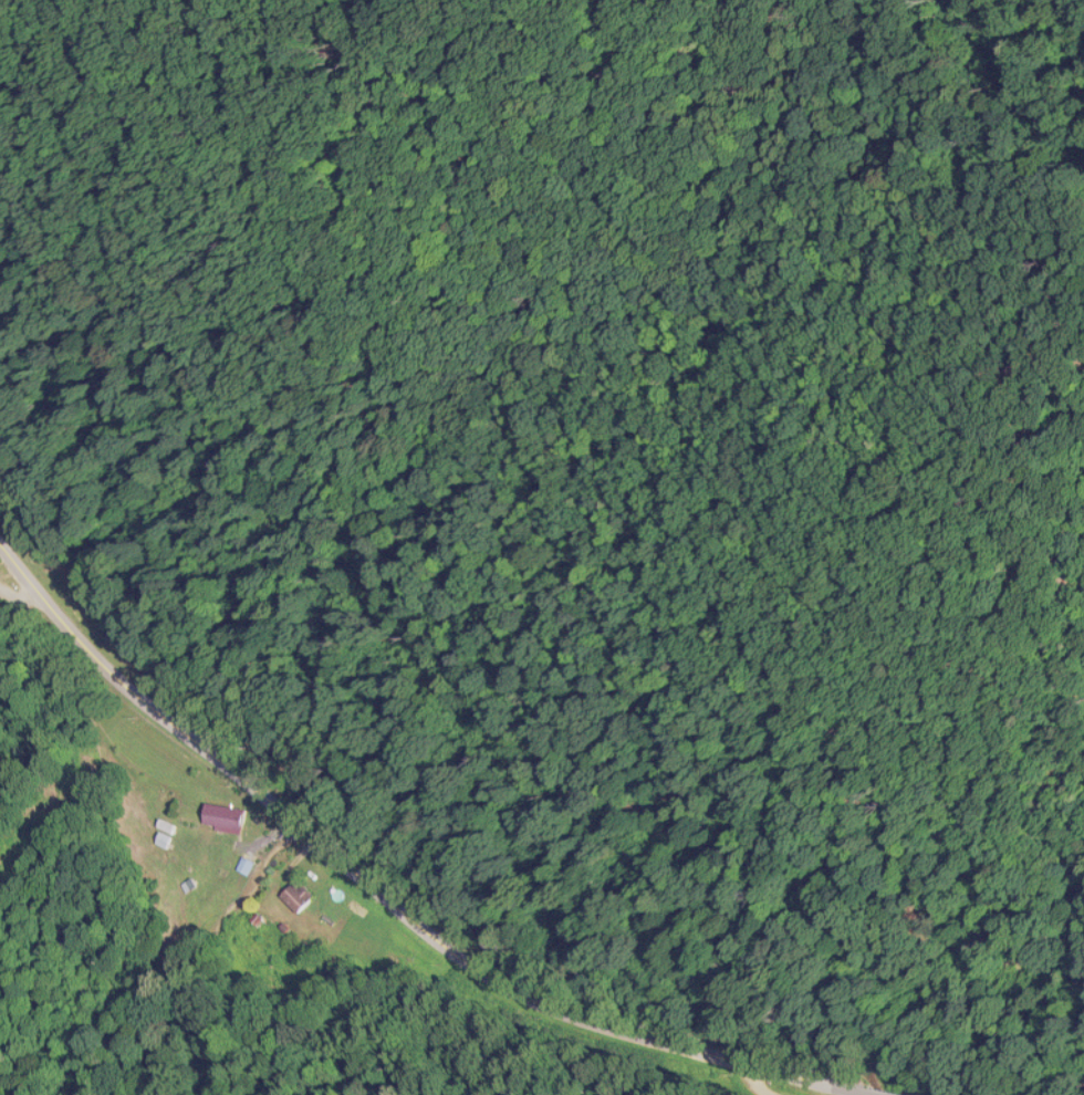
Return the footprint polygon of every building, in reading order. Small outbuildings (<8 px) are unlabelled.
[(197,823),(239,828),(241,808),(200,803),(197,823)]
